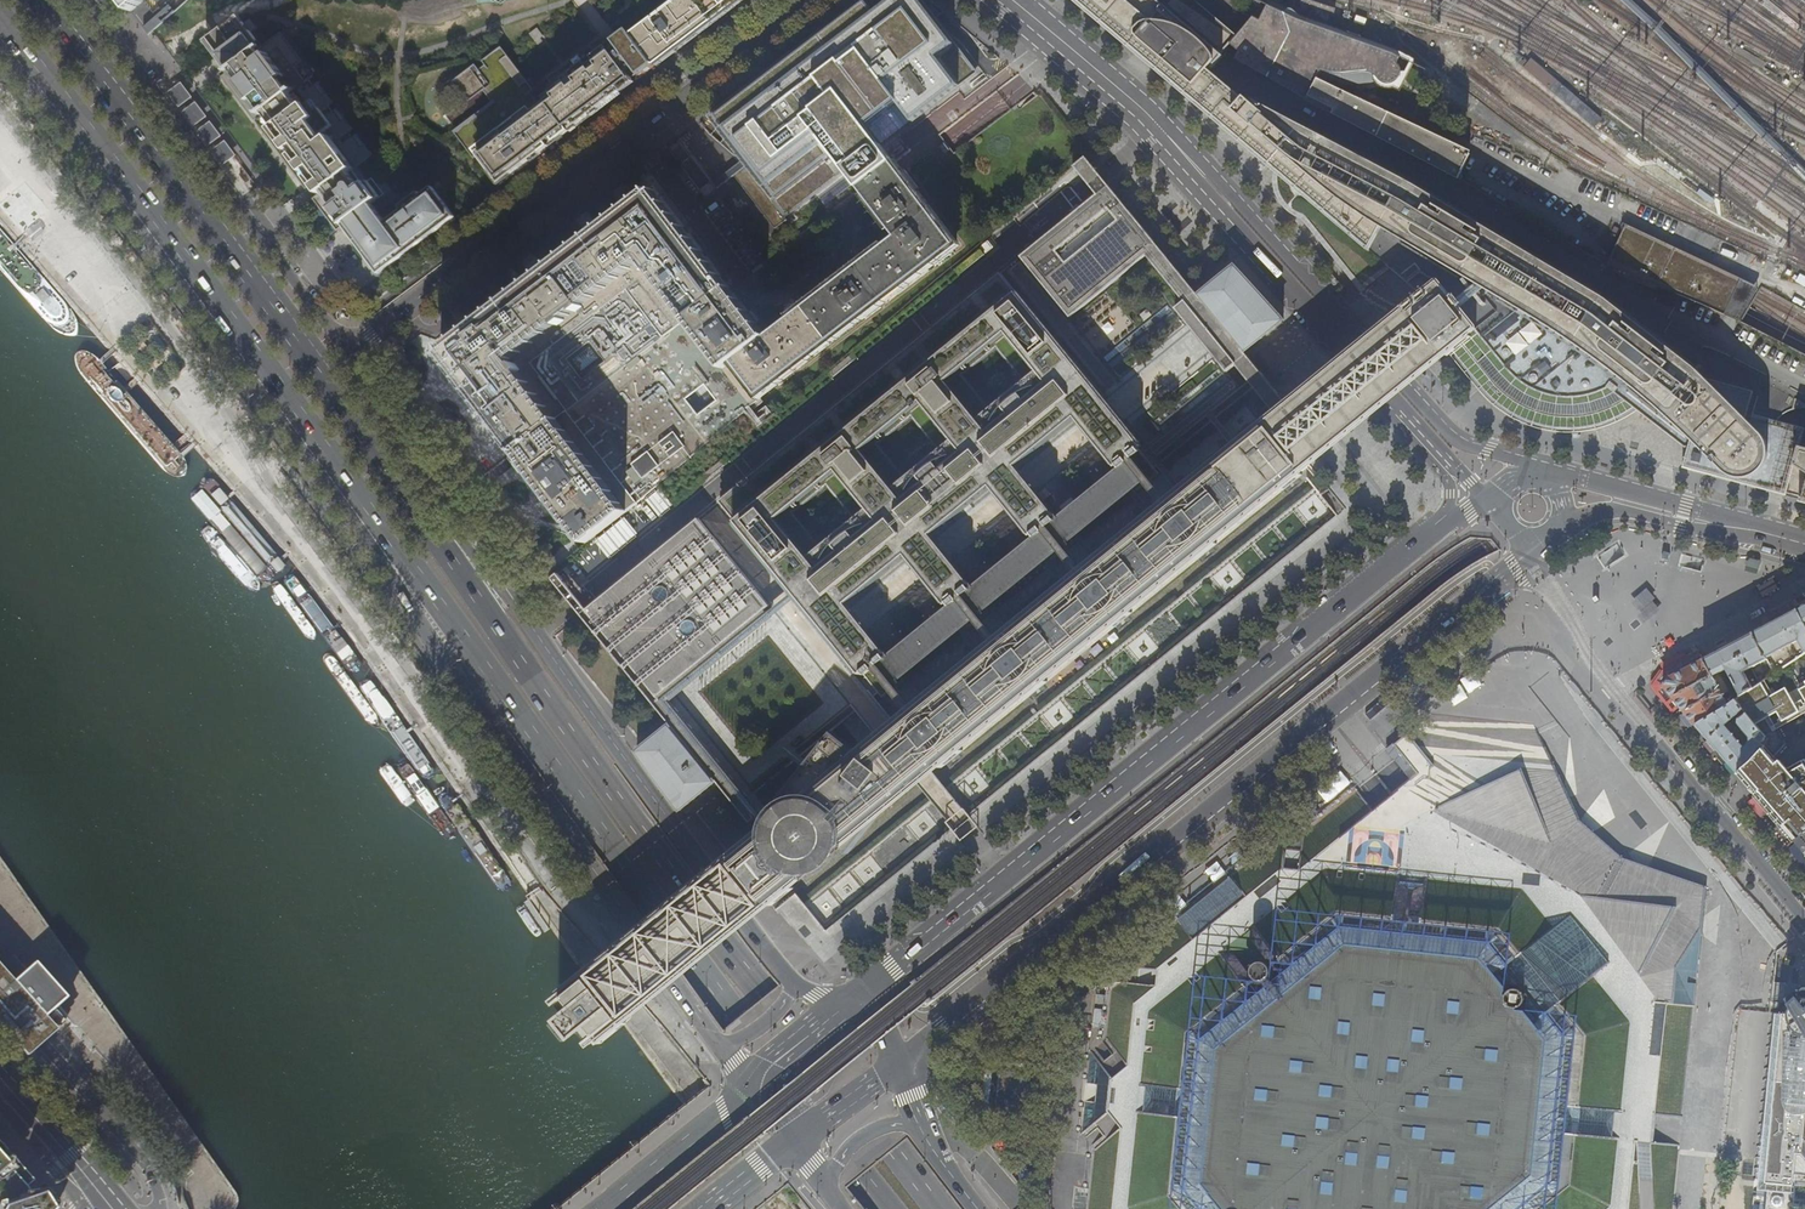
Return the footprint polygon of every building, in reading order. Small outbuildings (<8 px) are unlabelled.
[(132,13),(146,0),(122,0),(132,13)] [(564,404),(534,366),(642,283),(668,316),(619,353),(629,365),(691,319),(727,366),(733,362),(759,395),(957,245),(884,149),(963,89),(895,0),(893,0),(878,11),(869,0),(863,0),(841,17),(804,45),(766,74),(729,101),(709,116),(724,136),(694,160),(716,189),(734,176),(775,228),(788,218),(800,234),(859,188),(896,236),(767,335),(656,190),(651,193),(648,189),(441,347),(445,351),(442,354),(511,444),(564,404)] [(628,30),(632,35),(656,66),(663,60),(686,44),(711,25),(733,8),(743,0),(605,0),(628,30)] [(1103,30),(1131,53),(1174,89),(1271,165),(1316,207),(1368,250),(1374,241),(1382,225),(1448,265),(1438,275),(1409,304),(1450,353),(1456,360),(1487,400),(1497,409),(1508,416),(1531,426),(1544,430),(1569,432),(1589,429),(1604,425),(1616,421),(1625,417),(1637,410),(1651,421),(1686,451),(1684,457),(1682,467),(1735,481),(1768,490),(1786,495),(1804,500),(1804,448),(1803,447),(1804,439),(1804,428),(1802,427),(1800,428),(1798,428),(1795,429),(1773,423),(1754,417),(1748,416),(1754,392),(1710,380),(1618,308),(1565,274),(1482,223),(1419,186),(1380,165),(1304,126),(1244,89),(1241,92),(1221,75),(1211,67),(1228,46),(1225,43),(1233,34),(1194,0),(1068,0),(1103,30)] [(1302,105),(1316,76),(1318,75),(1320,70),(1329,73),(1333,74),(1342,74),(1345,74),(1348,74),(1349,74),(1358,73),(1361,73),(1363,73),(1365,73),(1368,74),(1370,74),(1372,77),(1374,79),(1376,82),(1377,83),(1381,85),(1384,85),(1386,85),(1387,85),(1390,84),(1394,81),(1395,79),(1396,77),(1397,72),(1396,68),(1394,64),(1397,59),(1399,54),(1391,51),(1296,17),(1264,3),(1257,17),(1250,14),(1233,34),(1225,43),(1228,46),(1232,48),(1235,51),(1231,58),(1271,78),(1300,93),(1296,101),(1302,105)] [(227,73),(261,48),(239,19),(205,44),(227,73)] [(632,35),(628,30),(617,38),(645,75),(649,72),(656,66),(632,35)] [(315,184),(322,193),(357,167),(372,155),(364,145),(360,149),(347,133),(352,129),(345,119),(340,123),(328,107),(333,103),(325,93),(320,97),(308,80),(304,82),(293,68),(301,62),(280,34),(261,48),(227,73),(220,79),(222,82),(305,191),(315,184)] [(645,75),(617,38),(613,42),(607,46),(634,83),(639,79),(645,75)] [(607,46),(601,39),(536,88),(547,102),(569,132),(583,122),(602,107),(619,94),(632,84),(634,83),(607,46)] [(1734,50),(1763,68),(1766,63),(1737,45),(1734,50)] [(569,132),(547,102),(541,106),(501,54),(479,70),(475,65),(470,69),(471,70),(457,81),(470,99),(485,88),(496,103),(455,133),(472,155),(478,150),(485,160),(483,161),(501,184),(503,182),(518,171),(540,154),(561,138),(569,132)] [(1316,76),(1302,105),(1332,121),(1342,125),(1345,120),(1446,174),(1457,179),(1469,150),(1316,76)] [(425,107),(437,107),(437,81),(425,81),(425,107)] [(179,86),(167,96),(193,130),(222,169),(234,160),(179,86)] [(470,99),(444,119),(455,133),(496,103),(485,88),(470,99)] [(1599,118),(1583,104),(1576,112),(1592,125),(1599,118)] [(1079,174),(1091,165),(1084,157),(1073,166),(1079,174)] [(701,192),(680,164),(674,169),(695,196),(701,192)] [(1098,198),(1110,188),(1100,176),(1091,165),(1079,174),(1088,185),(1098,198)] [(322,193),(312,201),(336,232),(343,227),(379,275),(391,267),(414,249),(441,229),(455,218),(432,188),(386,223),(377,212),(397,197),(383,179),(376,184),(372,179),(368,181),(357,167),(322,193)] [(1151,256),(1159,249),(1110,188),(1098,198),(1023,258),(1072,319),(1151,256)] [(33,240),(42,228),(29,218),(20,229),(33,240)] [(1757,289),(1624,225),(1603,266),(1739,323),(1757,289)] [(956,270),(960,275),(986,255),(981,249),(956,270)] [(1276,410),(1285,403),(1244,353),(1197,296),(1159,249),(1151,256),(1186,300),(1177,307),(1201,337),(1229,370),(1238,363),(1276,410)] [(1197,296),(1244,353),(1279,324),(1284,320),(1259,292),(1235,266),(1203,291),(1197,296)] [(1003,274),(721,502),(735,520),(734,521),(791,592),(819,628),(839,652),(858,676),(859,675),(861,677),(864,675),(883,699),(904,682),(887,662),(885,658),(887,656),(867,631),(848,607),(905,559),(926,585),(946,609),(949,606),(952,609),(968,629),(990,612),(973,592),(971,589),(974,586),(954,562),(933,537),(991,489),(1012,515),(1032,539),(1035,536),(1038,539),(1054,559),(1075,542),(1059,522),(1056,519),(1059,517),(1040,492),(1019,467),(1076,420),(1078,422),(1097,445),(1117,470),(1120,467),(1123,470),(1140,490),(1161,473),(1142,450),(1145,448),(1142,444),(1144,443),(1127,422),(1107,398),(1020,289),(1017,291),(1003,274)] [(1169,302),(1103,356),(1112,368),(1179,314),(1169,302)] [(1450,353),(1409,304),(1388,320),(1358,344),(1355,347),(1285,403),(1276,410),(1236,443),(1226,451),(1222,446),(1185,477),(1189,482),(1142,520),(1138,515),(1101,545),(1104,550),(1056,589),(1053,585),(1014,615),(1018,620),(970,660),(966,655),(929,686),(932,690),(886,728),(858,750),(833,731),(817,751),(806,766),(790,788),(801,796),(797,800),(772,820),(765,826),(763,828),(756,833),(727,856),(719,862),(708,872),(685,890),(616,946),(610,951),(604,956),(601,958),(554,997),(595,1048),(646,1006),(651,1002),(656,998),(674,983),(698,964),(724,943),(747,924),(758,915),(769,906),(806,875),(836,852),(880,816),(927,778),(1307,470),(1326,453),(1396,397),(1406,389),(1429,370),(1450,353)] [(608,362),(593,341),(569,359),(585,379),(608,362)] [(829,373),(833,378),(858,358),(854,353),(829,373)] [(1221,366),(1154,420),(1164,432),(1230,378),(1221,366)] [(719,402),(707,386),(688,400),(700,417),(719,402)] [(564,404),(511,444),(525,463),(521,465),(552,506),(568,526),(571,524),(586,543),(625,513),(638,502),(564,404)] [(726,455),(701,476),(705,481),(730,460),(726,455)] [(1059,522),(1075,542),(1140,490),(1123,470),(1059,522)] [(674,505),(661,489),(646,500),(660,516),(674,505)] [(596,542),(609,558),(639,534),(626,518),(596,542)] [(658,710),(667,703),(723,658),(777,614),(701,519),(588,610),(581,615),(658,710)] [(973,592),(990,612),(1054,559),(1038,539),(973,592)] [(567,585),(559,574),(552,579),(561,590),(567,585)] [(577,597),(567,585),(561,590),(571,602),(581,615),(588,610),(577,597)] [(1660,590),(1639,601),(1649,620),(1670,608),(1660,590)] [(887,662),(904,682),(968,629),(952,609),(887,662)] [(1753,633),(1766,659),(1774,673),(1791,661),(1785,648),(1798,641),(1804,653),(1804,652),(1804,624),(1797,609),(1779,619),(1753,633)] [(1732,644),(1703,659),(1713,676),(1720,673),(1726,670),(1738,697),(1752,688),(1743,672),(1756,664),(1764,679),(1774,673),(1766,659),(1753,633),(1732,644)] [(1728,705),(1713,676),(1703,659),(1669,678),(1663,685),(1676,701),(1694,724),(1727,706),(1728,705)] [(1799,712),(1785,688),(1769,697),(1760,682),(1752,688),(1738,697),(1736,698),(1734,700),(1743,710),(1745,713),(1755,724),(1777,712),(1782,721),(1799,712)] [(1679,707),(1662,685),(1655,688),(1673,711),(1679,707)] [(1641,691),(1631,698),(1643,718),(1653,712),(1641,691)] [(1734,700),(1728,705),(1727,706),(1694,724),(1714,746),(1736,772),(1750,761),(1758,753),(1762,748),(1764,746),(1765,745),(1766,743),(1766,742),(1767,741),(1767,739),(1766,738),(1755,724),(1745,713),(1738,719),(1737,724),(1749,738),(1749,742),(1744,747),(1725,725),(1743,710),(1734,700)] [(670,725),(715,781),(733,805),(756,833),(763,828),(765,826),(760,820),(667,703),(658,710),(670,725)] [(1678,1160),(1700,1162),(1701,1148),(1756,1153),(1770,1012),(1772,1012),(1779,1013),(1782,987),(1786,949),(1754,907),(1631,759),(1620,758),(1614,757),(1551,749),(1541,748),(1544,726),(1523,724),(1518,724),(1508,722),(1496,721),(1491,721),(1472,719),(1471,734),(1466,733),(1461,733),(1462,718),(1430,714),(1405,734),(1392,745),(1401,755),(1395,761),(1410,780),(1402,787),(1393,794),(1377,775),(1375,777),(1390,796),(1383,802),(1372,812),(1356,793),(1305,835),(1304,838),(1295,837),(1287,836),(1287,833),(1237,874),(1252,892),(1248,894),(1232,875),(1205,898),(1178,920),(1194,939),(1186,945),(1171,927),(1124,965),(1127,966),(1126,974),(1125,982),(1122,981),(1112,990),(1107,1038),(1108,1039),(1105,1042),(1103,1044),(1112,1055),(1109,1058),(1105,1060),(1096,1049),(1093,1052),(1090,1054),(1087,1084),(1098,1085),(1096,1103),(1085,1102),(1082,1134),(1083,1133),(1085,1135),(1087,1138),(1099,1129),(1101,1132),(1104,1136),(1093,1145),(1095,1148),(1098,1150),(1092,1208),(1673,1208),(1678,1160)] [(715,781),(670,725),(637,751),(658,779),(681,810),(715,781)] [(1783,772),(1762,748),(1758,753),(1750,761),(1736,772),(1741,777),(1750,788),(1757,796),(1763,803),(1772,815),(1795,840),(1804,834),(1804,760),(1783,772)] [(1795,840),(1804,853),(1804,834),(1795,840)] [(778,905),(820,965),(846,946),(860,949),(881,935),(882,932),(894,923),(896,915),(906,908),(907,904),(919,895),(921,885),(924,884),(928,866),(941,857),(943,846),(934,844),(909,861),(901,849),(890,847),(887,842),(807,898),(793,895),(778,905)] [(973,945),(968,938),(961,944),(977,965),(984,959),(983,958),(973,945)] [(944,957),(937,963),(953,984),(961,978),(944,957)] [(13,980),(45,1016),(66,997),(35,962),(13,980)] [(13,980),(0,965),(0,1026),(27,1056),(27,1055),(42,1042),(57,1029),(49,1020),(51,1018),(59,1027),(65,1022),(55,1010),(47,1018),(45,1016),(13,980)] [(1777,1196),(1784,1204),(1793,1196),(1804,1197),(1804,997),(1801,998),(1797,1000),(1793,1004),(1790,1009),(1789,1014),(1779,1013),(1772,1012),(1768,1059),(1772,1059),(1772,1069),(1767,1068),(1759,1153),(1757,1179),(1768,1180),(1768,1185),(1777,1196)] [(26,1187),(34,1180),(0,1142),(0,1208),(39,1208),(26,1187)]
